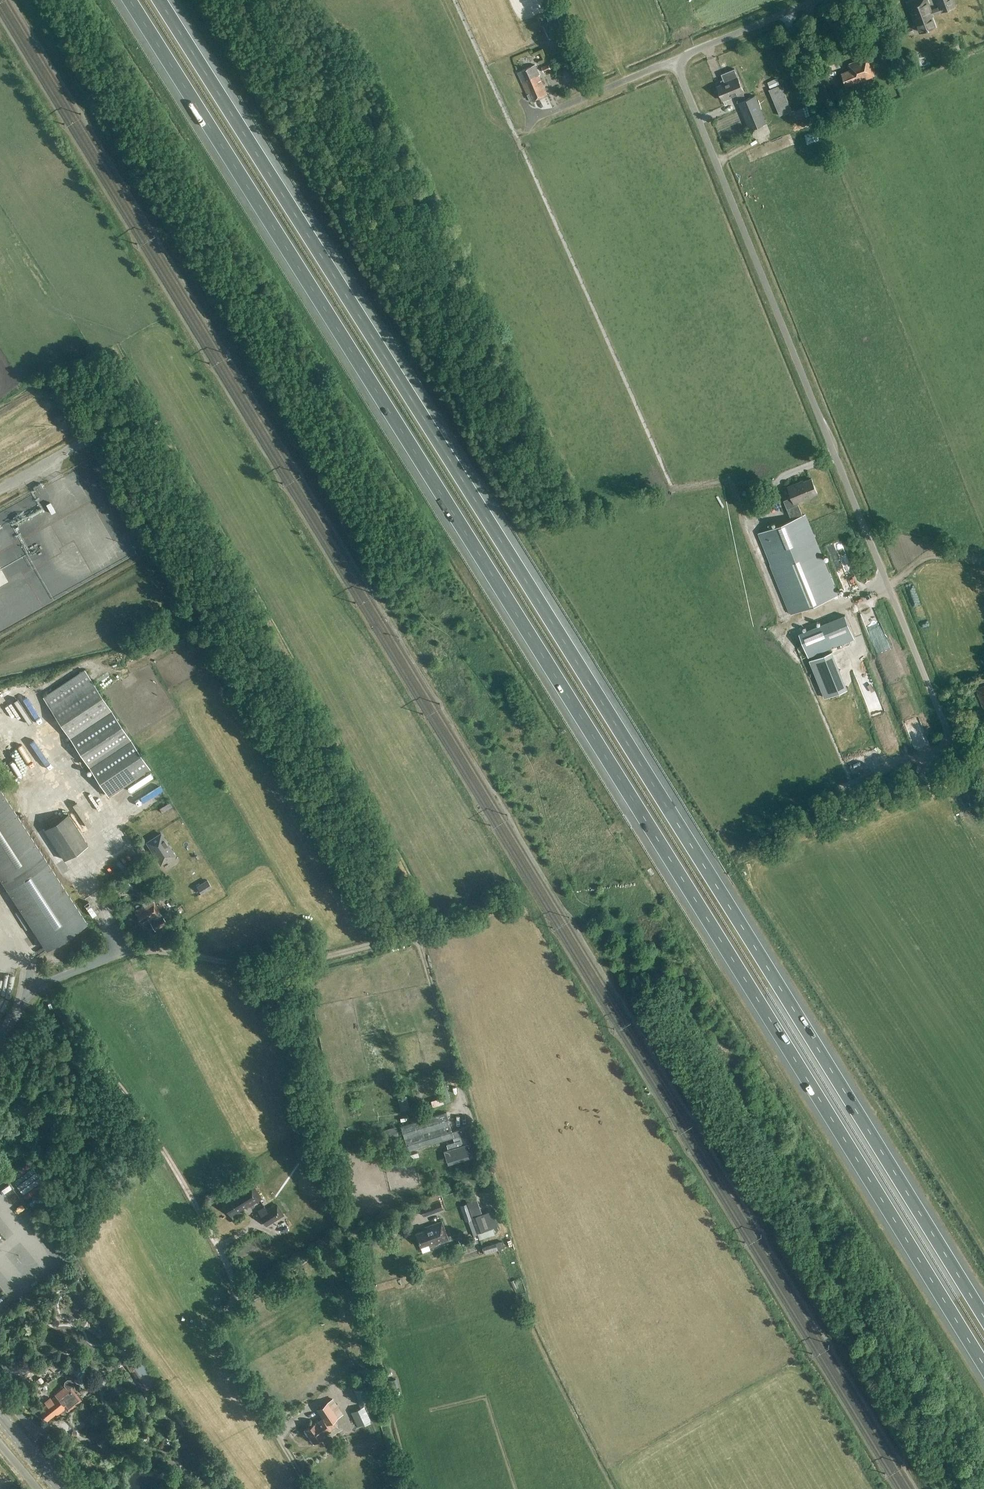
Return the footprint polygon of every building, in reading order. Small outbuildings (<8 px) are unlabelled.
[(909,3),(916,22),(918,21),(923,33),(935,29),(930,15),(933,14),(927,0),(916,0),(909,3)] [(940,11),(955,7),(952,0),(936,0),(940,11)] [(544,27),(548,38),(563,32),(559,21),(544,27)] [(912,26),(904,29),(906,35),(914,32),(912,26)] [(874,75),(867,57),(848,64),(851,70),(841,73),(846,86),(874,75)] [(518,72),(530,101),(547,94),(535,65),(518,72)] [(819,84),(814,72),(805,75),(809,87),(819,84)] [(746,99),(743,92),(738,78),(717,86),(723,100),(736,94),(739,102),(738,102),(749,129),(766,122),(755,95),(746,99)] [(792,111),(792,110),(781,86),(769,91),(780,117),(792,111)] [(557,92),(548,95),(552,106),(561,103),(557,92)] [(819,101),(791,118),(795,125),(824,108),(819,101)] [(797,501),(817,493),(812,479),(788,489),(791,495),(788,496),(788,498),(783,500),(791,520),(758,534),(791,614),(837,595),(805,515),(803,516),(797,501)] [(45,489),(41,482),(35,486),(39,493),(45,489)] [(17,580),(9,566),(19,561),(19,555),(25,555),(25,549),(13,549),(16,548),(9,548),(6,542),(2,543),(2,536),(0,533),(0,589),(17,580)] [(902,561),(910,559),(907,545),(899,547),(902,561)] [(808,657),(854,638),(845,615),(799,633),(808,657)] [(190,637),(195,647),(206,640),(200,629),(194,633),(195,635),(190,637)] [(108,795),(118,789),(150,768),(84,669),(44,695),(108,795)] [(976,689),(983,711),(983,687),(976,689)] [(24,707),(15,713),(31,735),(40,728),(24,707)] [(46,949),(87,923),(0,788),(0,879),(1,878),(46,949)] [(635,797),(644,809),(649,805),(641,793),(635,797)] [(44,829),(64,860),(88,845),(68,814),(44,829)] [(147,843),(160,865),(175,855),(161,833),(147,843)] [(112,866),(108,869),(112,876),(117,874),(112,866)] [(155,878),(149,867),(142,871),(148,882),(155,878)] [(196,886),(201,894),(212,888),(207,880),(196,886)] [(135,912),(141,922),(148,918),(150,921),(149,921),(155,930),(167,924),(160,912),(159,913),(154,902),(151,898),(143,903),(145,907),(135,912)] [(416,1092),(407,1094),(410,1106),(419,1103),(416,1092)] [(440,1095),(441,1103),(453,1100),(452,1093),(440,1095)] [(446,1112),(400,1125),(407,1151),(453,1138),(454,1142),(447,1144),(448,1149),(444,1150),(447,1161),(473,1153),(470,1142),(474,1140),(470,1124),(458,1128),(458,1129),(452,1131),(446,1112)] [(384,1130),(387,1140),(399,1137),(396,1126),(384,1130)] [(233,1195),(222,1202),(231,1215),(246,1206),(247,1207),(262,1198),(251,1181),(232,1193),(233,1195)] [(467,1204),(471,1218),(476,1233),(479,1239),(494,1233),(492,1228),(497,1226),(492,1210),(481,1214),(471,1186),(466,1188),(465,1184),(460,1185),(467,1204)] [(420,1206),(423,1217),(442,1209),(439,1200),(420,1206)] [(276,1203),(270,1207),(258,1214),(266,1226),(283,1215),(276,1203)] [(465,1220),(471,1218),(467,1204),(460,1205),(465,1220)] [(427,1226),(428,1229),(415,1233),(419,1246),(428,1243),(429,1247),(448,1240),(441,1221),(427,1226)] [(508,1239),(493,1243),(494,1248),(509,1245),(508,1239)] [(13,1295),(7,1287),(0,1292),(6,1300),(13,1295)] [(138,1350),(124,1360),(140,1383),(144,1389),(158,1380),(138,1350)] [(66,1362),(74,1373),(84,1365),(75,1355),(66,1362)] [(396,1378),(383,1381),(387,1398),(400,1395),(396,1378)] [(44,1401),(46,1404),(39,1409),(47,1419),(56,1412),(57,1414),(65,1408),(68,1411),(81,1400),(71,1387),(73,1386),(73,1382),(71,1379),(67,1379),(65,1381),(64,1385),(44,1401)] [(354,1389),(358,1404),(378,1398),(373,1383),(354,1389)] [(315,1422),(304,1430),(314,1443),(325,1436),(324,1435),(338,1425),(334,1420),(343,1414),(332,1398),(316,1409),(322,1418),(316,1423),(315,1422)] [(182,1441),(186,1433),(179,1430),(175,1438),(182,1441)] [(186,1444),(196,1449),(200,1440),(194,1437),(195,1436),(191,1434),(186,1444)]
